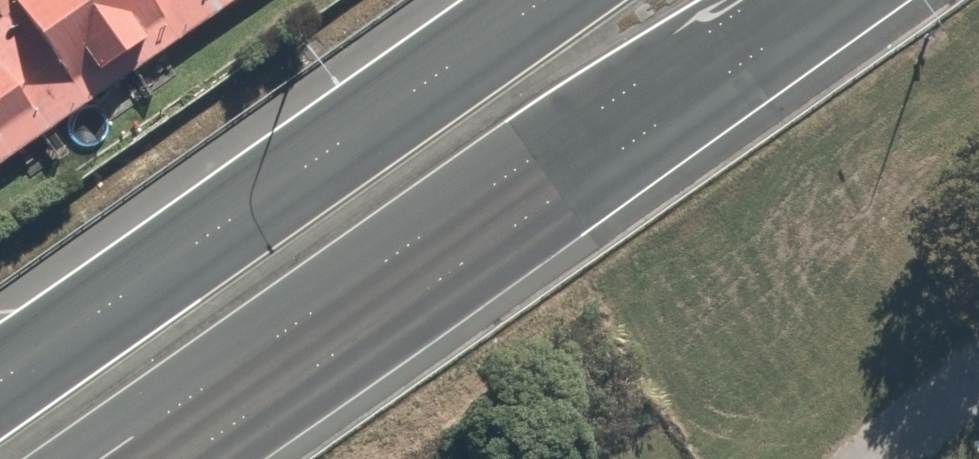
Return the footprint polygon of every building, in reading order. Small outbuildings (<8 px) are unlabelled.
[(184,0),(0,0),(0,130),(184,0)]
